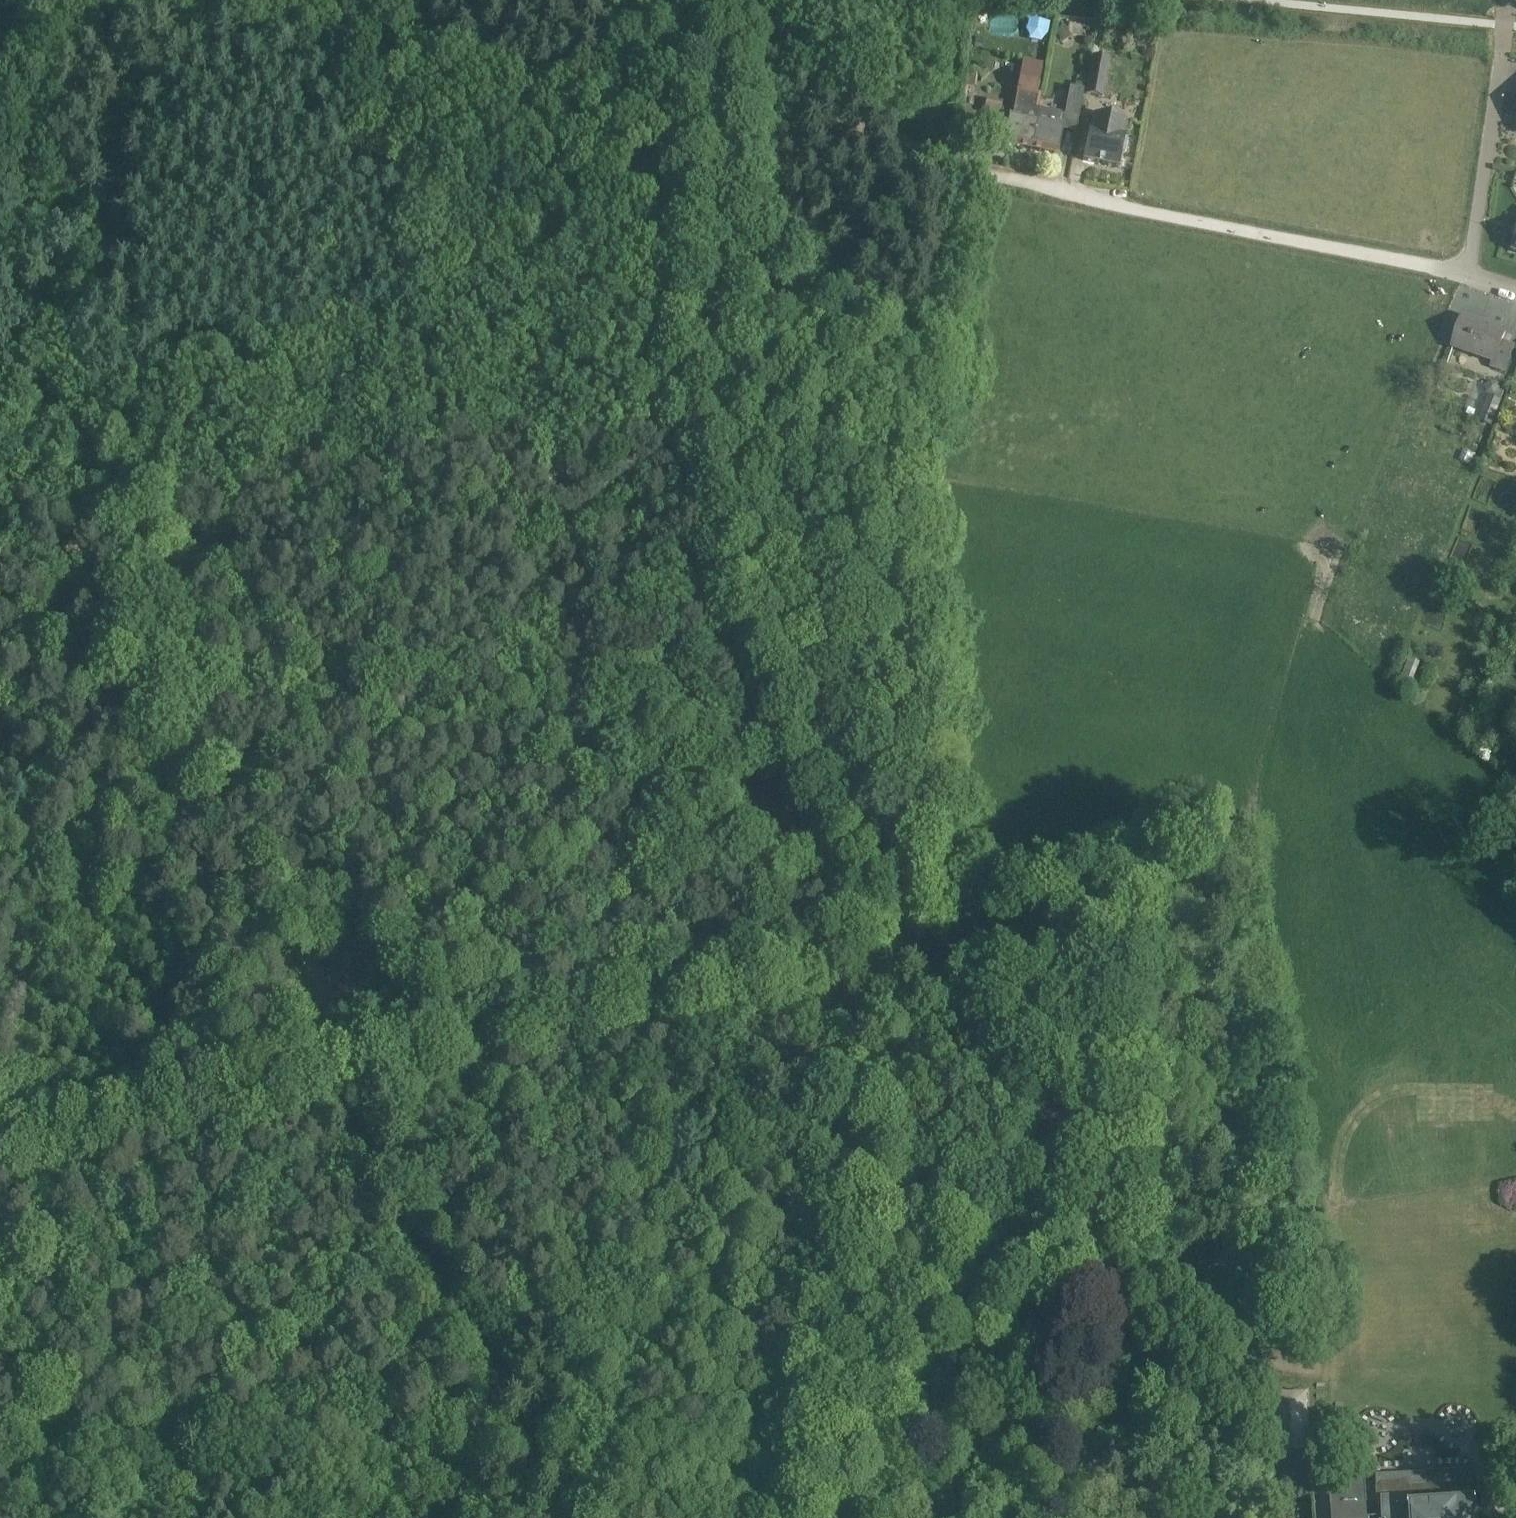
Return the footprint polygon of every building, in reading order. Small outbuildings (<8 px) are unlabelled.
[(1026,21),(1024,31),(1028,42),(1039,44),(1046,35),(1048,25),(1026,21)] [(1064,26),(1053,31),(1060,43),(1071,37),(1064,26)] [(1092,56),(1084,95),(1101,98),(1108,59),(1092,56)] [(1030,151),(1038,111),(1034,110),(1042,64),(1022,61),(1011,118),(1009,117),(1004,146),(1030,151)] [(981,64),(975,69),(981,75),(986,70),(981,64)] [(1081,107),(1083,95),(1084,91),(1070,88),(1065,115),(1062,115),(1038,111),(1030,151),(1057,156),(1062,130),(1076,133),(1081,107)] [(1121,137),(1124,120),(1093,114),(1084,161),(1119,168),(1125,138),(1121,137)] [(1513,349),(1500,344),(1504,333),(1464,318),(1453,348),(1492,362),(1490,367),(1504,372),(1513,349)] [(1492,426),(1502,401),(1487,396),(1478,421),(1492,426)] [(1422,663),(1411,659),(1404,677),(1415,681),(1422,663)] [(1464,707),(1457,726),(1467,730),(1474,711),(1464,707)] [(1474,1502),(1474,1495),(1479,1495),(1477,1484),(1410,1488),(1405,1483),(1380,1485),(1376,1491),(1377,1502),(1382,1501),(1383,1517),(1475,1517),(1474,1502)] [(1334,1507),(1335,1517),(1371,1517),(1370,1504),(1334,1507)]
